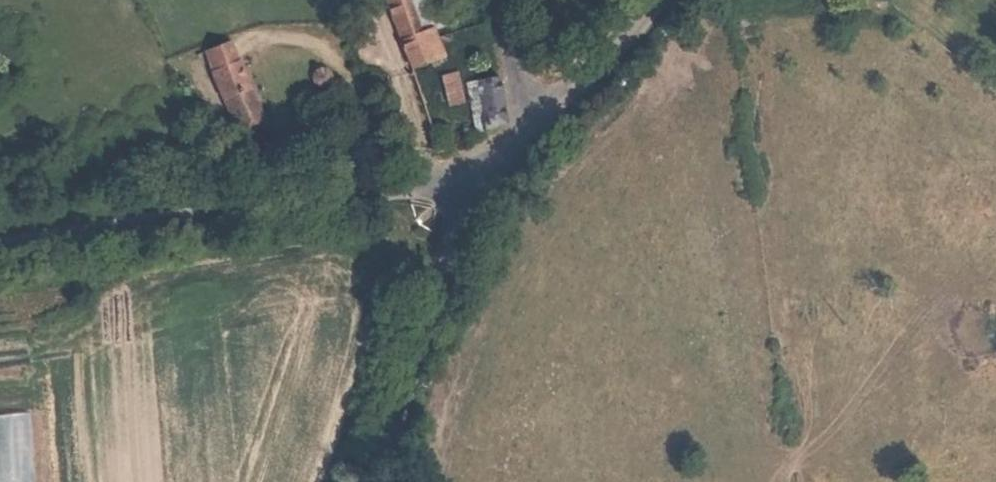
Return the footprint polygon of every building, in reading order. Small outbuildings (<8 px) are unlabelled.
[(426,34),(437,30),(427,0),(377,0),(404,70),(436,60),(426,34)] [(224,44),(199,52),(225,131),(250,124),(231,64),(224,44)] [(501,133),(495,47),(451,62),(465,142),(501,133)]
